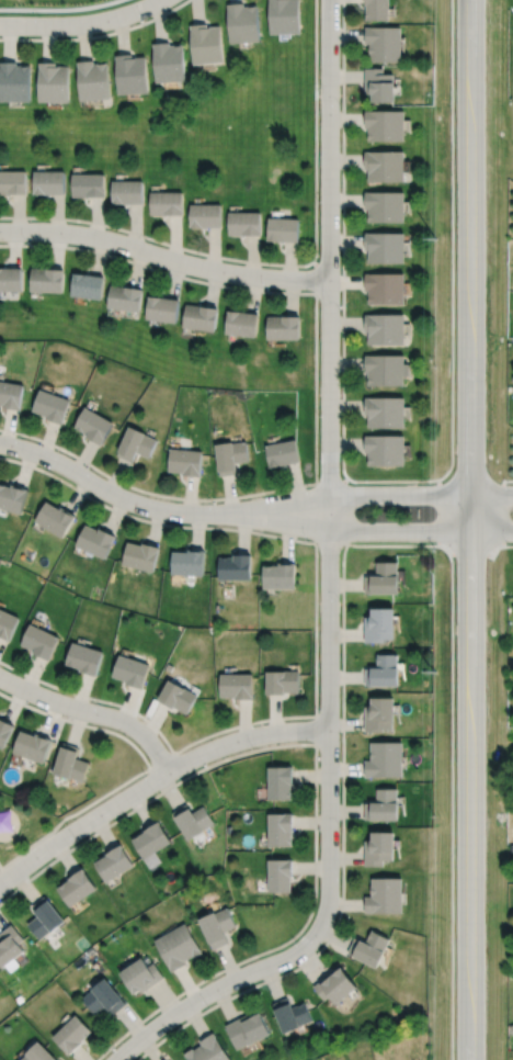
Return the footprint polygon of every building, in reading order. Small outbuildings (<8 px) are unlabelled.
[(270,34),(300,34),(300,0),(269,0),(270,34)] [(366,20),(390,20),(390,0),(366,0),(366,20)] [(227,4),(230,44),(260,42),(256,5),(246,7),(244,3),(227,4)] [(191,24),(194,65),(224,63),(220,26),(208,27),(208,23),(191,24)] [(366,26),(365,44),(369,44),(369,63),(401,63),(402,26),(366,26)] [(153,44),(157,82),(186,81),(184,45),(171,46),(171,43),(153,44)] [(115,55),(118,94),(149,92),(147,57),(134,58),(133,54),(115,55)] [(78,61),(80,101),(110,99),(107,65),(96,65),(95,60),(78,61)] [(0,63),(0,102),(31,103),(31,67),(18,67),(18,63),(0,63)] [(39,63),(38,102),(69,102),(70,66),(57,66),(57,63),(39,63)] [(365,69),(365,94),(371,94),(372,94),(372,102),(396,102),(396,82),(394,82),(394,75),(385,75),(385,69),(365,69)] [(366,111),(366,127),(368,127),(368,142),(404,142),(404,111),(366,111)] [(365,150),(365,168),(368,168),(368,181),(404,181),(404,150),(365,150)] [(26,194),(26,171),(0,170),(0,194),(26,194)] [(34,171),(34,194),(65,194),(65,171),(34,171)] [(72,173),(72,198),(105,198),(105,173),(72,173)] [(112,180),(112,203),(142,203),(144,180),(112,180)] [(150,192),(150,215),(183,215),(182,192),(150,192)] [(366,192),(365,210),(368,210),(368,222),(404,222),(404,192),(366,192)] [(190,203),(190,228),(220,228),(220,203),(190,203)] [(229,212),(228,236),(261,236),(261,212),(229,212)] [(269,217),(267,240),(298,243),(300,218),(269,217)] [(365,232),(365,251),(369,251),(369,263),(404,263),(404,233),(365,232)] [(32,267),(31,291),(62,293),(65,269),(32,267)] [(22,292),(22,268),(0,268),(0,292),(22,292)] [(73,272),(71,295),(102,300),(105,277),(73,272)] [(366,273),(366,291),(368,291),(368,305),(406,304),(404,273),(366,273)] [(112,285),(107,308),(139,314),(142,290),(112,285)] [(149,295),(146,319),(175,324),(179,300),(149,295)] [(186,304),(183,327),(215,332),(218,309),(186,304)] [(228,309),(225,334),(255,338),(259,314),(228,309)] [(365,314),(365,331),(368,331),(368,345),(404,345),(404,314),(365,314)] [(267,316),(267,338),(300,338),(300,316),(267,316)] [(365,354),(365,372),(369,372),(369,385),(404,385),(404,354),(365,354)] [(3,407),(3,409),(21,413),(25,385),(0,381),(0,406),(3,407)] [(41,390),(32,411),(48,418),(47,420),(61,426),(71,401),(41,390)] [(365,397),(365,414),(368,414),(368,428),(404,428),(403,396),(365,397)] [(87,407),(75,427),(88,435),(86,438),(100,446),(114,422),(87,407)] [(116,454),(129,426),(159,439),(150,458),(138,451),(133,462),(116,454)] [(365,435),(365,453),(369,453),(369,465),(404,465),(404,435),(365,435)] [(265,444),(270,466),(299,461),(295,439),(265,444)] [(216,444),(219,475),(237,473),(235,463),(249,461),(246,441),(216,444)] [(171,449),(169,470),(183,472),(183,473),(201,475),(203,452),(171,449)] [(21,514),(29,489),(10,484),(9,486),(0,483),(0,507),(21,514)] [(35,520),(62,537),(75,516),(61,507),(60,509),(46,500),(35,520)] [(76,545),(105,559),(115,535),(100,529),(99,530),(86,523),(76,545)] [(122,564),(155,572),(160,548),(142,543),(142,545),(127,542),(122,564)] [(172,551),(171,574),(204,575),(205,550),(187,549),(187,551),(172,551)] [(219,579),(251,579),(251,555),(233,554),(233,556),(219,556),(219,579)] [(365,594),(399,594),(399,575),(398,575),(398,562),(377,562),(377,575),(365,575),(365,594)] [(263,565),(263,587),(295,587),(295,563),(278,563),(278,565),(263,565)] [(365,642),(384,642),(384,640),(394,639),(394,631),(395,631),(395,608),(373,609),(373,617),(372,617),(372,618),(365,618),(365,642)] [(9,640),(19,618),(0,609),(0,635),(9,640)] [(21,644),(34,651),(33,652),(49,659),(59,638),(30,623),(21,644)] [(66,664),(81,669),(80,670),(95,675),(103,652),(72,642),(66,664)] [(113,676),(127,680),(127,683),(142,688),(150,665),(119,654),(113,676)] [(365,686),(399,686),(399,668),(398,668),(398,654),(377,654),(377,668),(365,668),(365,686)] [(266,693),(284,693),(284,691),(298,691),(299,672),(266,672),(266,693)] [(220,696),(236,696),(236,698),(252,698),(252,674),(220,674),(220,696)] [(158,699),(173,708),(174,707),(186,713),(197,695),(169,679),(158,699)] [(365,732),(384,732),(384,729),(394,729),(394,720),(395,720),(395,698),(373,698),(373,707),(365,707),(365,732)] [(3,748),(14,725),(0,719),(0,747),(3,748)] [(13,752),(43,763),(52,737),(37,733),(36,735),(21,730),(13,752)] [(53,774),(70,778),(70,777),(83,780),(88,763),(76,759),(79,747),(61,742),(53,774)] [(365,777),(403,776),(403,742),(372,742),(372,760),(365,760),(365,777)] [(269,767),(269,799),(290,799),(290,783),(292,783),(292,767),(269,767)] [(365,819),(399,819),(399,802),(398,802),(398,789),(377,789),(377,802),(365,802),(365,819)] [(172,813),(189,841),(204,831),(203,830),(215,823),(204,807),(193,813),(186,804),(172,813)] [(269,814),(269,846),(290,845),(290,831),(292,831),(292,814),(269,814)] [(132,839),(142,859),(172,842),(160,821),(144,830),(145,832),(132,839)] [(365,866),(384,866),(384,859),(392,859),(392,852),(395,852),(395,831),(372,831),(372,839),(371,839),(371,841),(365,841),(365,866)] [(94,862),(106,882),(134,865),(122,845),(106,854),(106,855),(94,862)] [(269,891),(290,891),(290,877),(292,877),(292,860),(269,860),(269,891)] [(57,889),(70,907),(98,888),(83,868),(69,878),(70,879),(57,889)] [(365,913),(402,913),(402,879),(372,878),(372,886),(372,895),(372,897),(365,897),(365,913)] [(27,925),(39,939),(49,931),(50,932),(65,921),(46,895),(32,906),(38,916),(27,925)] [(200,920),(213,949),(229,943),(225,932),(237,926),(229,907),(216,913),(216,912),(200,920)] [(155,940),(172,971),(186,963),(184,960),(193,956),(194,957),(203,952),(185,923),(155,940)] [(3,968),(24,950),(19,945),(24,939),(12,924),(0,934),(0,964),(3,968)] [(346,954),(377,968),(385,951),(390,938),(372,929),(366,941),(354,936),(346,954)] [(119,973),(134,994),(140,989),(142,991),(163,977),(155,962),(149,967),(142,957),(119,973)] [(314,986),(326,1001),(330,996),(337,1005),(358,986),(342,967),(322,983),(320,981),(314,986)] [(82,999),(95,1014),(106,1005),(113,1014),(126,1003),(105,978),(91,989),(92,990),(82,999)] [(273,1004),(285,1033),(301,1026),(300,1025),(312,1020),(305,1002),(294,1007),(289,997),(273,1004)] [(226,1025),(238,1050),(271,1034),(261,1013),(244,1022),(242,1017),(226,1025)] [(53,1037),(69,1055),(82,1042),(81,1041),(92,1031),(76,1015),(53,1037)] [(189,1059),(232,1059),(214,1033),(201,1041),(202,1045),(194,1050),(193,1048),(184,1053),(189,1059)] [(38,1041),(57,1059),(21,1059),(26,1055),(25,1053),(38,1041)]
